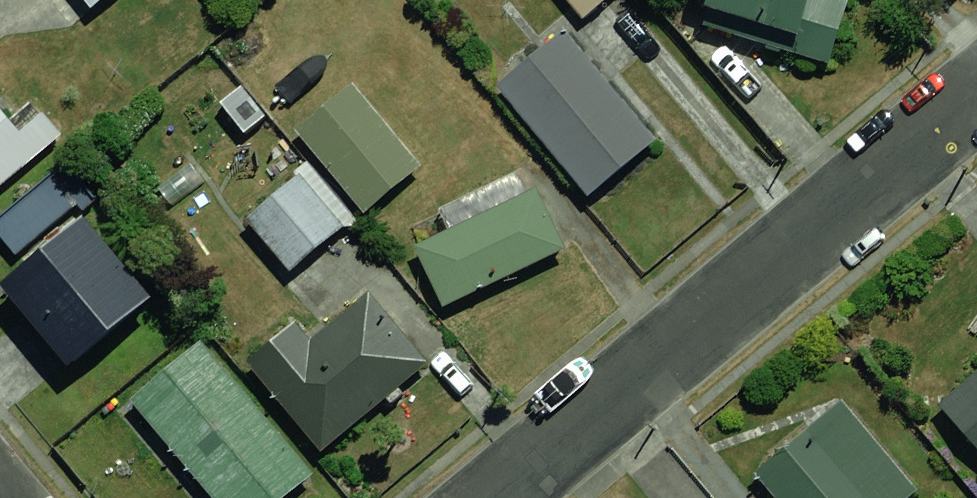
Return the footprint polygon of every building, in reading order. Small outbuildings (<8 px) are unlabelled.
[(567,14),(585,0),(556,0),(567,14)] [(689,11),(794,46),(810,0),(693,0),(689,11)] [(553,30),(488,80),(576,194),(641,144),(553,30)] [(339,79),(284,126),(357,213),(413,166),(339,79)] [(20,153),(0,125),(0,167),(20,153)] [(98,193),(65,157),(0,217),(0,231),(25,259),(98,193)] [(290,168),(228,214),(271,272),(333,226),(290,168)] [(531,184),(401,238),(430,308),(560,253),(531,184)] [(94,214),(5,283),(76,375),(165,306),(94,214)] [(276,330),(244,356),(323,449),(417,370),(354,295),(292,348),(276,330)] [(111,402),(189,497),(273,497),(302,474),(190,338),(111,402)] [(922,400),(976,465),(976,353),(922,400)] [(742,473),(763,497),(894,497),(899,494),(823,404),(742,473)]
